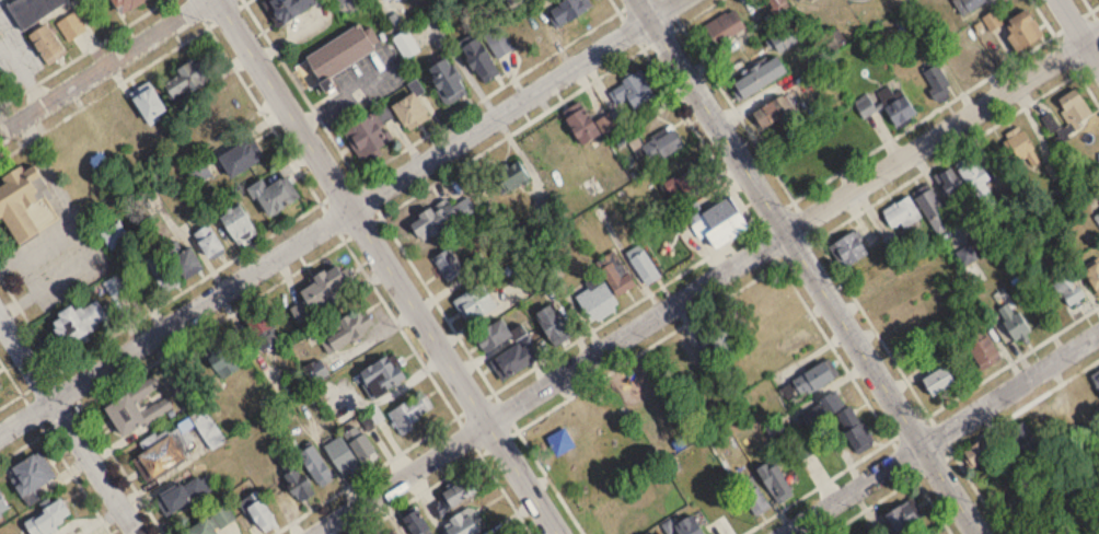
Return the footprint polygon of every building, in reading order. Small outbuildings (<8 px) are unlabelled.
[(5,6),(19,29),(69,0),(15,0),(5,6)] [(116,15),(145,0),(109,0),(116,15)] [(278,27),(319,5),(317,0),(267,0),(264,2),(278,27)] [(362,0),(333,0),(346,16),(363,1),(362,0)] [(591,9),(586,0),(565,0),(545,12),(555,30),(591,9)] [(779,24),(794,16),(785,0),(765,0),(779,24)] [(968,12),(986,0),(959,0),(968,12)] [(704,26),(714,47),(746,32),(736,10),(704,26)] [(1001,25),(1018,52),(1042,37),(1026,10),(1001,25)] [(86,31),(75,13),(57,24),(68,42),(86,31)] [(28,32),(47,20),(67,53),(49,63),(28,32)] [(495,59),(513,52),(501,24),(483,31),(495,59)] [(373,53),(359,27),(304,57),(318,83),(373,53)] [(770,40),(779,54),(797,43),(788,29),(770,40)] [(405,60),(419,51),(408,31),(393,40),(405,60)] [(459,43),(477,31),(498,63),(479,76),(459,43)] [(832,51),(845,44),(837,31),(825,38),(832,51)] [(941,54),(961,82),(977,70),(958,42),(941,54)] [(160,79),(171,101),(220,75),(208,53),(160,79)] [(428,66),(447,55),(466,88),(449,98),(428,66)] [(731,85),(742,101),(787,74),(777,57),(731,85)] [(921,73),(936,101),(952,92),(937,64),(921,73)] [(612,85),(640,67),(656,91),(627,108),(612,85)] [(130,90),(149,78),(170,111),(151,123),(130,90)] [(916,116),(905,94),(896,99),(889,86),(873,95),(872,94),(854,104),(863,120),(885,108),(895,127),(916,116)] [(1071,131),(1067,133),(1066,129),(1052,136),(1056,144),(1082,131),(1078,122),(1091,115),(1078,90),(1057,100),(1071,131)] [(226,95),(218,99),(214,91),(201,98),(206,109),(187,119),(199,140),(238,118),(226,95)] [(428,118),(412,93),(390,108),(406,133),(428,118)] [(791,113),(782,97),(753,114),(762,130),(791,113)] [(563,109),(580,98),(601,131),(582,142),(563,109)] [(343,128),(385,102),(394,114),(380,124),(390,139),(360,158),(343,128)] [(1044,119),(1050,133),(1057,129),(1051,116),(1044,119)] [(651,166),(683,145),(671,127),(639,148),(651,166)] [(217,158),(229,180),(261,162),(249,140),(217,158)] [(956,166),(986,213),(1001,203),(971,156),(956,166)] [(529,177),(516,159),(490,179),(503,197),(529,177)] [(41,192),(45,189),(30,161),(0,179),(0,181),(2,185),(0,187),(0,218),(16,246),(58,221),(41,192)] [(1056,179),(1064,172),(1056,162),(1048,168),(1056,179)] [(705,180),(693,165),(662,188),(673,203),(705,180)] [(964,190),(951,168),(934,177),(947,200),(964,190)] [(246,185),(262,175),(267,184),(287,171),(301,194),(270,213),(257,194),(254,196),(246,185)] [(934,236),(949,229),(944,218),(946,217),(932,188),(916,196),(934,236)] [(749,228),(729,196),(699,215),(703,220),(697,224),(714,250),(749,228)] [(423,245),(459,217),(444,197),(408,225),(423,245)] [(219,209),(236,198),(257,231),(239,242),(219,209)] [(889,230),(919,222),(913,199),(883,207),(889,230)] [(222,255),(212,225),(194,231),(204,261),(222,255)] [(843,270),(868,255),(853,231),(828,246),(843,270)] [(432,255),(461,237),(476,260),(448,279),(432,255)] [(204,268),(190,247),(171,259),(185,281),(204,268)] [(662,275),(641,248),(627,259),(648,286),(662,275)] [(1084,267),(1098,258),(1098,293),(1084,267)] [(598,274),(623,296),(635,281),(611,260),(598,274)] [(301,320),(345,303),(340,290),(346,288),(337,266),(309,276),(312,284),(298,289),(303,303),(295,306),(301,320)] [(1069,308),(1085,297),(1069,274),(1053,285),(1069,308)] [(126,289),(117,276),(105,283),(114,297),(126,289)] [(576,294),(604,277),(620,301),(591,318),(576,294)] [(453,298),(482,279),(497,303),(468,321),(453,298)] [(994,305),(1013,294),(1032,327),(1015,338),(994,305)] [(108,326),(97,301),(73,311),(71,308),(49,318),(61,346),(108,326)] [(569,331),(548,304),(532,316),(553,343),(569,331)] [(318,334),(328,353),(374,329),(365,310),(318,334)] [(281,340),(266,314),(246,325),(261,351),(281,340)] [(474,333),(502,315),(513,333),(485,350),(474,333)] [(723,365),(739,353),(716,323),(701,334),(723,365)] [(962,335),(980,324),(1000,357),(982,368),(962,335)] [(218,378),(235,373),(225,338),(208,343),(218,378)] [(488,358),(519,339),(522,345),(530,339),(540,355),(501,379),(488,358)] [(373,402),(406,377),(388,353),(355,378),(373,402)] [(779,388),(789,405),(834,380),(824,362),(779,388)] [(327,375),(321,364),(305,374),(311,385),(327,375)] [(920,379),(930,398),(954,385),(944,366),(920,379)] [(1089,378),(1098,391),(1098,370),(1089,378)] [(167,397),(139,412),(134,403),(160,389),(155,378),(102,406),(120,439),(174,410),(167,397)] [(416,428),(412,421),(434,411),(426,393),(388,411),(400,436),(416,428)] [(843,409),(836,394),(802,411),(810,425),(843,409)] [(854,453),(871,445),(853,406),(836,414),(854,453)] [(130,453),(145,481),(188,459),(182,448),(194,442),(188,430),(196,426),(209,451),(224,443),(209,413),(130,453)] [(1023,457),(1039,449),(1025,422),(1009,430),(1023,457)] [(360,462),(375,453),(358,426),(343,435),(360,462)] [(360,469),(341,436),(323,446),(343,479),(360,469)] [(998,454),(987,437),(961,454),(972,470),(998,454)] [(334,477),(311,445),(297,455),(320,487),(334,477)] [(49,480),(32,456),(4,475),(21,500),(49,480)] [(755,471),(777,505),(794,494),(772,460),(755,471)] [(279,479),(303,503),(316,489),(292,466),(279,479)] [(217,490),(208,472),(161,497),(170,515),(217,490)] [(477,494),(467,479),(427,503),(437,519),(477,494)] [(247,506),(246,506),(259,533),(264,533),(276,528),(258,493),(244,500),(247,506)] [(72,521),(59,498),(40,509),(42,513),(22,525),(27,533),(49,533),(72,521)] [(221,529),(235,519),(226,505),(212,514),(221,529)] [(446,533),(484,533),(486,533),(476,508),(441,522),(446,533)]
